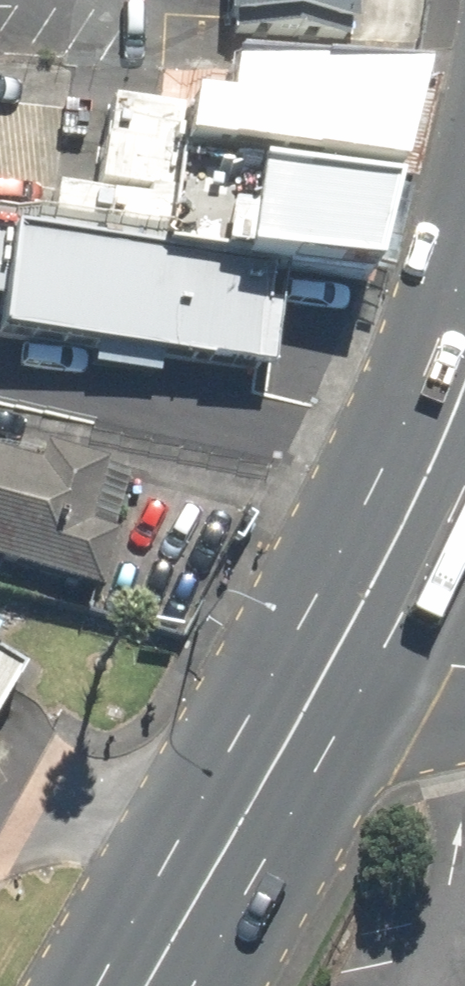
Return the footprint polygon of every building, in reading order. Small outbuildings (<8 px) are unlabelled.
[(351,0),(222,0),(220,36),(349,43),(351,0)] [(166,161),(382,185),(406,82),(209,60),(204,104),(173,101),(166,161)] [(380,191),(241,173),(229,264),(360,281),(380,191)] [(0,253),(0,335),(269,369),(273,274),(2,239),(0,253)] [(0,451),(0,569),(92,591),(105,539),(83,533),(97,475),(0,451)] [(0,664),(0,710),(20,676),(0,664)]
